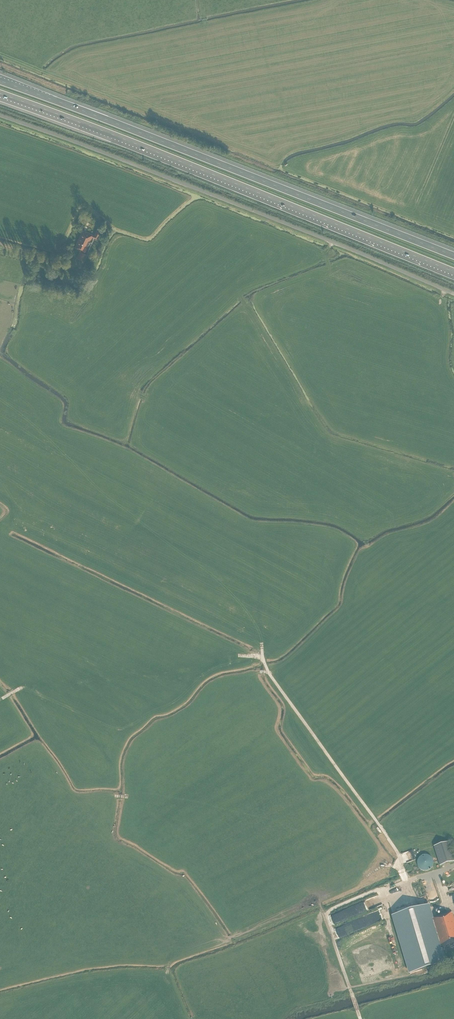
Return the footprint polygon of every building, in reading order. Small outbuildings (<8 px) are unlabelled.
[(102,231),(97,229),(94,235),(87,231),(86,232),(82,230),(75,247),(85,251),(92,236),(98,239),(102,231)] [(87,254),(80,250),(77,258),(84,261),(87,254)] [(448,842),(434,846),(439,866),(453,861),(448,842)] [(427,855),(425,855),(424,855),(422,855),(421,856),(420,857),(419,858),(418,859),(418,860),(417,861),(417,863),(417,864),(418,865),(418,867),(419,868),(420,869),(421,870),(422,870),(424,871),(425,871),(427,871),(428,870),(429,870),(430,869),(431,868),(432,867),(433,865),(433,864),(433,863),(433,861),(433,860),(432,859),(431,858),(430,857),(429,856),(428,855),(427,855)] [(446,966),(442,953),(453,949),(453,917),(452,912),(447,914),(446,909),(439,911),(440,915),(433,917),(432,913),(429,914),(426,904),(390,916),(410,978),(446,966)]
